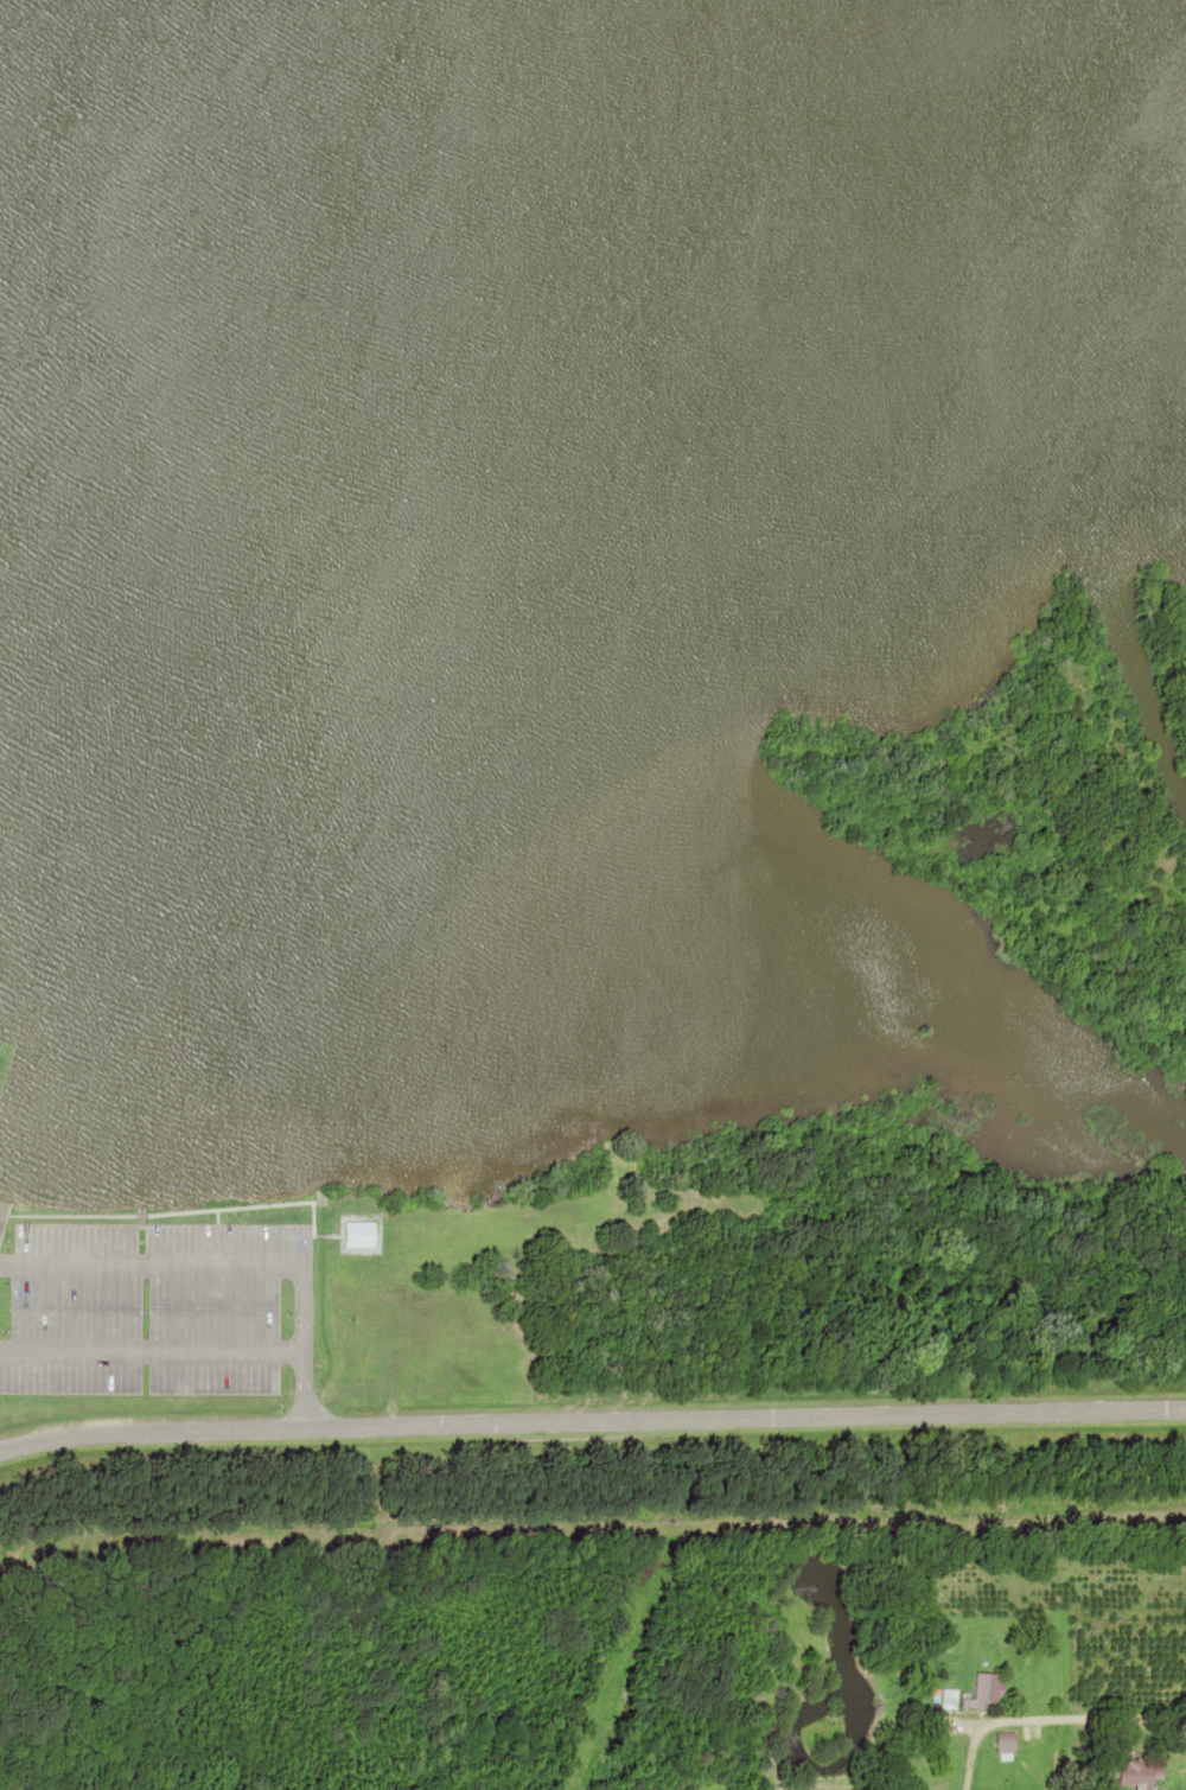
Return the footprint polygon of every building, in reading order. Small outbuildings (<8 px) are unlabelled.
[(364,1223),(346,1223),(346,1250),(377,1250),(377,1215),(364,1215),(364,1223)] [(1013,1739),(996,1739),(996,1753),(1013,1753),(1013,1739)] [(1153,1775),(1144,1775),(1144,1766),(1120,1766),(1120,1786),(1136,1786),(1136,1789),(1153,1789),(1153,1775)]
